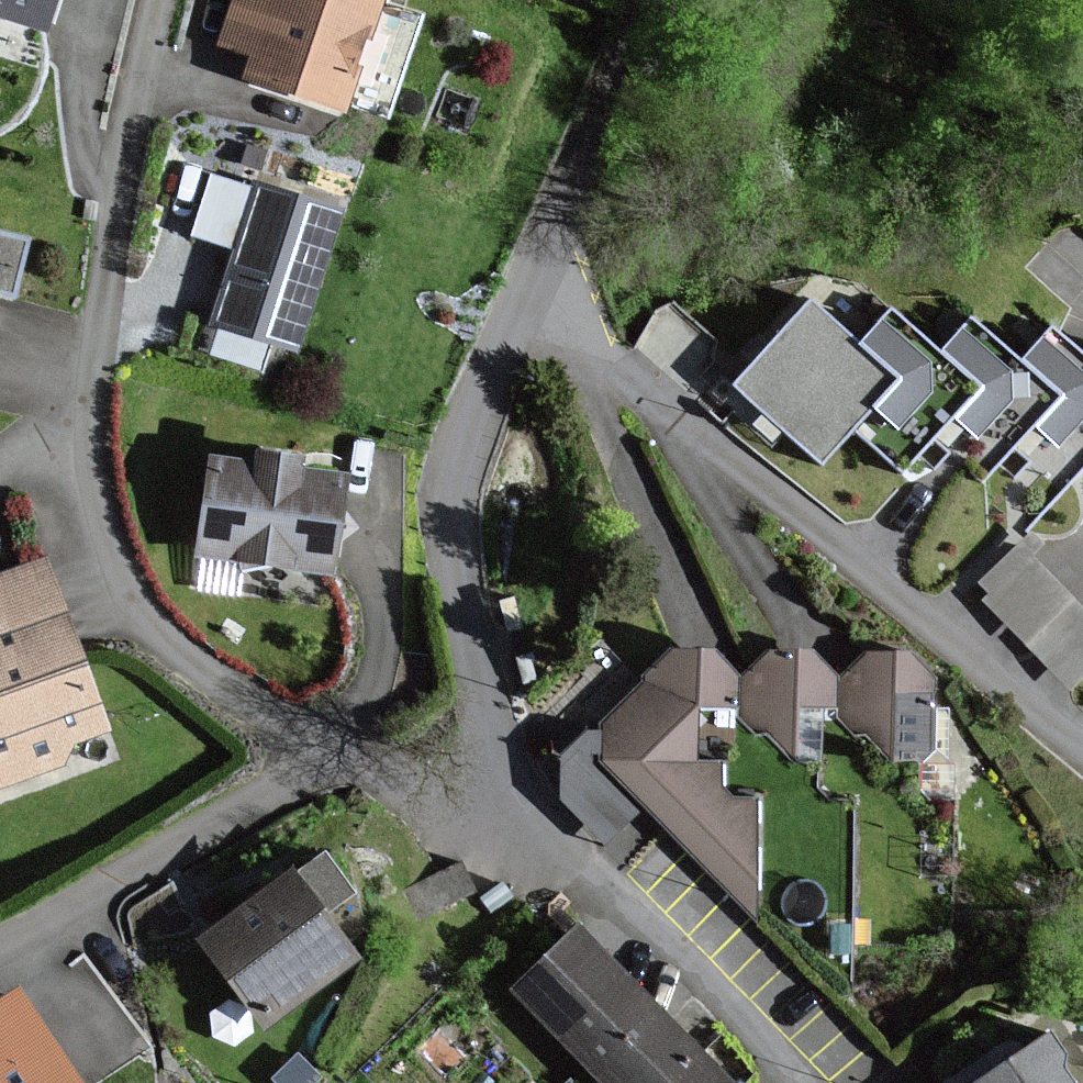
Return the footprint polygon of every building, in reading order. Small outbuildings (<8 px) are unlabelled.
[(49,0),(0,0),(0,26),(35,38),(49,0)] [(214,48),(245,58),(237,82),(340,114),(376,0),(229,0),(214,48)] [(296,353),(342,218),(212,174),(188,244),(229,258),(207,322),(296,353)] [(30,245),(0,237),(0,305),(15,309),(30,245)] [(1082,465),(1082,362),(1050,332),(1015,370),(964,324),(932,359),(885,316),(852,353),(801,307),(727,389),(815,468),(846,433),(893,476),(925,440),(976,486),(1009,449),(1058,492),(1082,465)] [(204,462),(188,555),(319,576),(334,484),(286,476),(204,462)] [(1053,577),(1052,578),(1024,552),(983,594),(1072,680),(1082,669),(1082,606),(1053,577)] [(46,564),(0,580),(0,769),(105,732),(46,564)] [(713,787),(724,777),(694,747),(729,712),(730,658),(662,656),(580,743),(750,916),(750,823),(713,787)] [(841,660),(730,658),(729,712),(785,767),(840,711),(841,660)] [(894,765),(959,698),(923,662),(841,660),(840,711),(894,765)] [(359,962),(293,868),(193,939),(259,1033),(359,962)] [(583,925),(509,991),(590,1082),(723,1082),(583,925)] [(15,995),(0,1005),(0,1082),(71,1082),(15,995)] [(1036,1033),(968,1082),(1073,1082),(1036,1033)]
